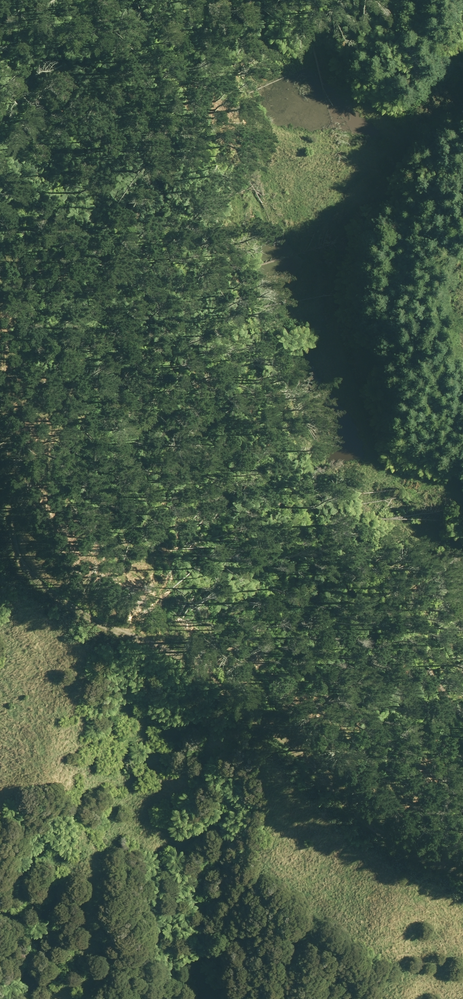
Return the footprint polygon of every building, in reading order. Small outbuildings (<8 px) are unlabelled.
[(425,665),(431,678),(442,673),(436,660),(425,665)]
